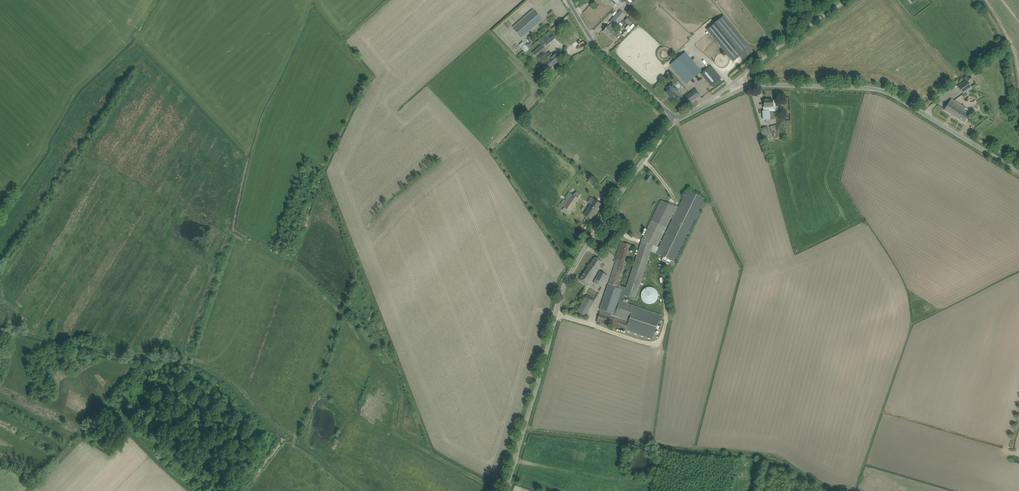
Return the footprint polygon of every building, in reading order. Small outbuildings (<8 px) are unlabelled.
[(534,11),(533,9),(513,27),(522,37),(542,20),(534,11)] [(615,27),(626,15),(620,10),(610,22),(612,24),(609,27),(608,26),(604,31),(610,37),(612,34),(610,32),(612,30),(615,27)] [(724,16),(707,30),(733,62),(740,56),(744,59),(753,52),(750,48),(724,16)] [(614,32),(612,30),(610,32),(612,34),(610,37),(613,40),(619,34),(615,31),(614,32)] [(541,45),(532,53),(537,59),(547,50),(544,47),(547,45),(551,41),(547,37),(546,36),(543,38),(538,42),(541,45)] [(527,47),(523,42),(520,45),(526,52),(531,47),(529,45),(527,47)] [(685,52),(671,65),(687,84),(701,71),(685,52)] [(548,60),(541,66),(546,71),(561,59),(556,53),(552,56),(548,60)] [(711,66),(701,74),(704,77),(705,76),(707,79),(706,80),(712,86),(720,79),(721,78),(711,66)] [(963,94),(972,88),(966,80),(958,86),(963,94)] [(672,100),(677,96),(675,93),(679,91),(672,83),(669,86),(670,88),(666,92),(672,100)] [(681,100),(677,103),(681,109),(694,100),(700,95),(696,89),(691,93),(691,94),(682,101),(681,100)] [(769,109),(773,109),(773,107),(775,106),(775,107),(776,107),(775,101),(775,100),(773,100),(773,99),(764,100),(764,104),(764,107),(763,107),(764,109),(763,109),(764,111),(763,111),(763,119),(770,119),(769,111),(767,111),(767,110),(769,109)] [(965,123),(969,115),(963,111),(965,108),(951,99),(944,110),(965,123)] [(779,135),(776,125),(770,127),(772,134),(773,134),(774,137),(779,135)] [(775,147),(783,144),(782,138),(773,140),(773,142),(772,142),(768,127),(761,128),(766,149),(773,147),(773,145),(774,145),(775,147)] [(601,310),(597,322),(626,332),(626,330),(652,339),(660,314),(634,305),(622,301),(625,295),(635,298),(651,251),(675,263),(706,199),(687,190),(659,248),(657,247),(675,208),(661,201),(642,239),(626,288),(619,285),(632,245),(622,242),(609,285),(608,285),(600,309),(601,310)] [(563,199),(560,204),(570,212),(579,199),(578,198),(581,194),(576,191),(573,195),(569,192),(565,197),(566,198),(565,200),(563,199)] [(584,214),(587,217),(591,219),(601,204),(591,197),(588,203),(590,204),(584,214)] [(603,269),(605,265),(602,263),(602,262),(595,257),(579,279),(587,284),(600,266),(603,269)] [(603,283),(607,276),(600,271),(595,279),(603,283)] [(650,304),(654,303),(656,301),(657,299),(658,295),(657,291),(655,289),(652,287),(649,287),(646,288),(643,290),(642,292),(641,296),(642,299),(644,302),(646,303),(650,304)] [(586,316),(594,302),(589,299),(585,297),(577,311),(581,314),(586,316)]
